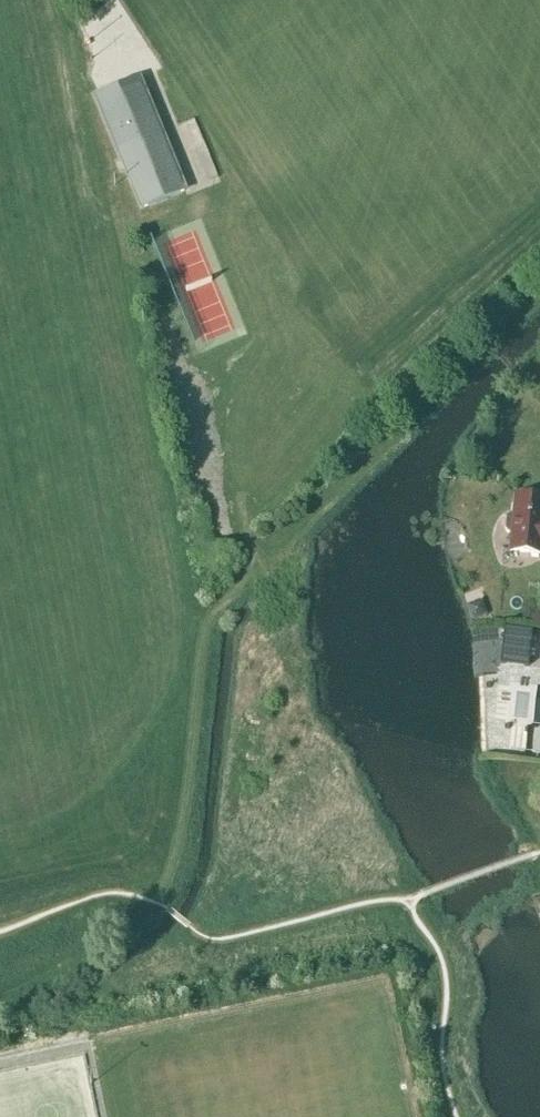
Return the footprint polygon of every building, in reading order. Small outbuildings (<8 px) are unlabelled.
[(142,208),(151,204),(185,190),(139,78),(96,96),(142,208)] [(515,498),(513,515),(510,515),(506,518),(505,530),(508,534),(511,534),(510,551),(539,555),(539,500),(515,498)] [(481,602),(466,607),(471,621),(486,616),(481,602)] [(503,630),(500,664),(527,667),(531,633),(503,630)]
